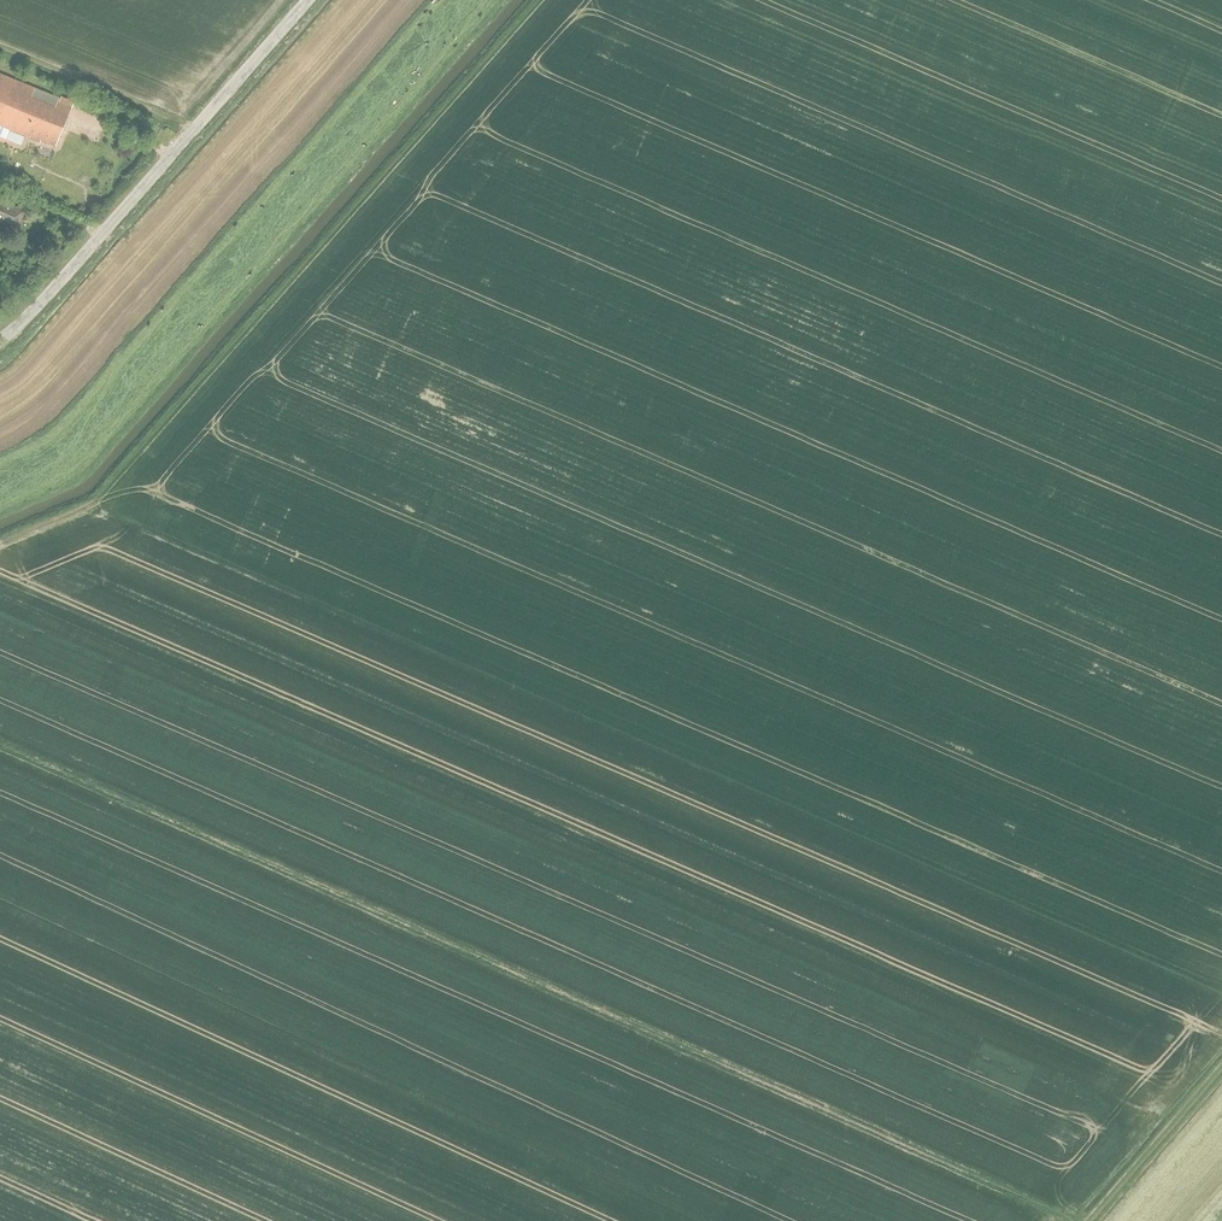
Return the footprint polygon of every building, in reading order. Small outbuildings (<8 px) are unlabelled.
[(0,73),(0,133),(56,156),(76,104),(0,73)] [(25,212),(0,203),(0,224),(18,231),(25,212)]
